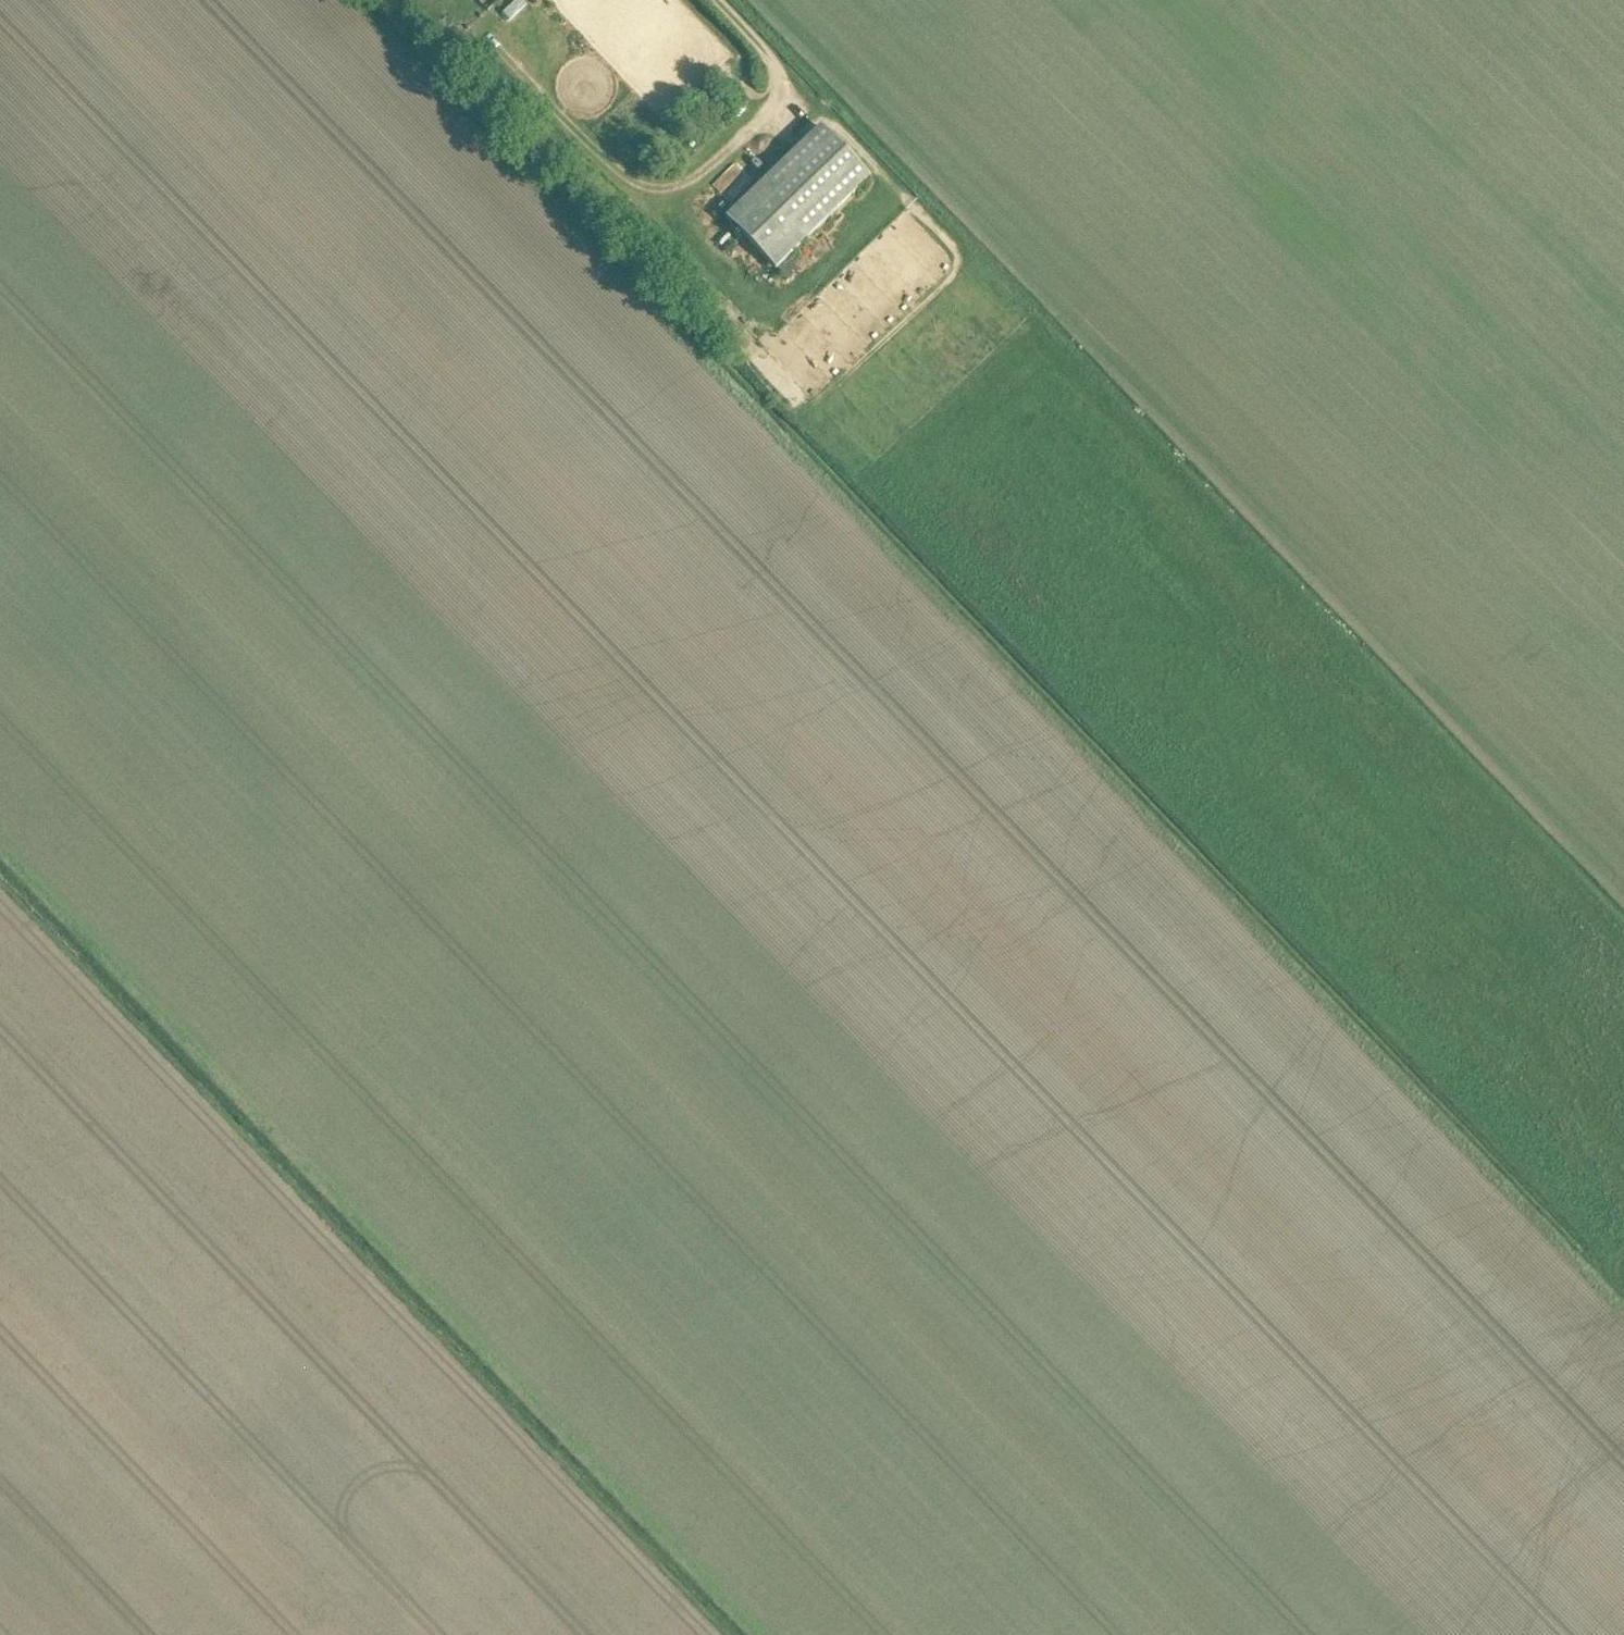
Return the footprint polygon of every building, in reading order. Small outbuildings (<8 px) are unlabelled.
[(821,130),(727,222),(778,275),(872,183),(821,130)] [(739,163),(713,188),(735,210),(761,185),(739,163)]
